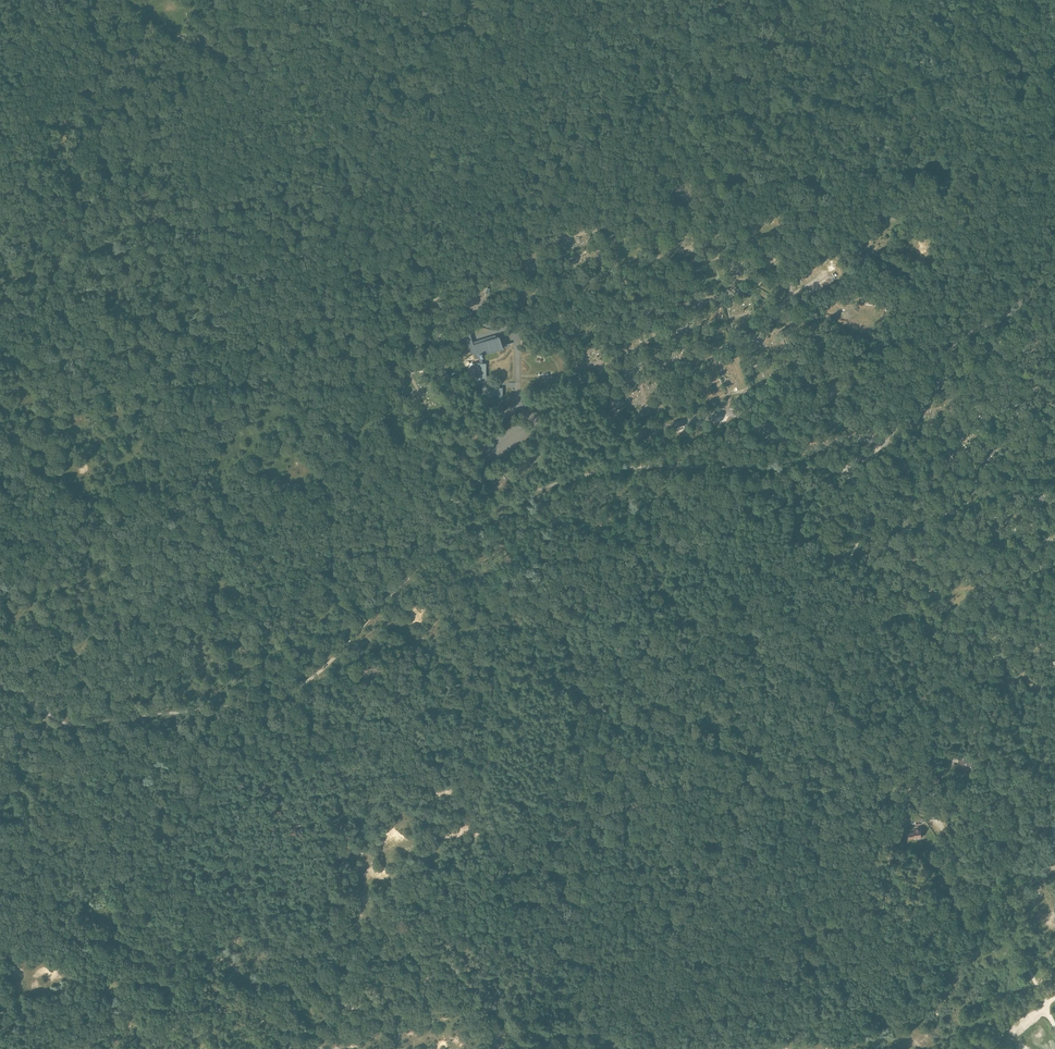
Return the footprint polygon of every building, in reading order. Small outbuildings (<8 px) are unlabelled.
[(476,363),(477,384),(482,384),(482,363),(482,362),(482,361),(482,360),(482,359),(481,358),(481,357),(482,357),(481,355),(497,350),(500,349),(499,346),(501,346),(498,337),(496,338),(495,335),(472,342),(472,341),(468,342),(472,354),(474,354),(475,359),(478,358),(479,359),(479,360),(479,361),(479,362),(479,363),(476,363)] [(508,486),(510,475),(505,474),(504,478),(501,478),(500,482),(507,483),(506,485),(508,486)] [(973,772),(976,758),(970,757),(970,754),(967,754),(961,752),(958,766),(953,765),(952,769),(957,770),(957,772),(961,773),(960,780),(963,780),(964,774),(966,774),(967,770),(973,772)] [(913,838),(921,838),(920,829),(912,829),(913,833),(907,834),(908,839),(913,838)] [(351,964),(351,960),(351,959),(351,958),(351,957),(351,956),(345,956),(339,956),(338,956),(337,956),(337,957),(337,958),(337,959),(337,960),(337,964),(338,964),(339,964),(345,964),(351,964)] [(827,982),(824,984),(824,985),(814,990),(819,1000),(829,994),(825,986),(826,985),(828,984),(827,983),(827,982)] [(201,998),(202,998),(202,994),(202,993),(202,992),(202,991),(202,990),(201,990),(196,990),(190,989),(189,989),(188,989),(188,991),(188,992),(187,992),(188,994),(188,998),(189,998),(190,998),(195,998),(201,998)]
